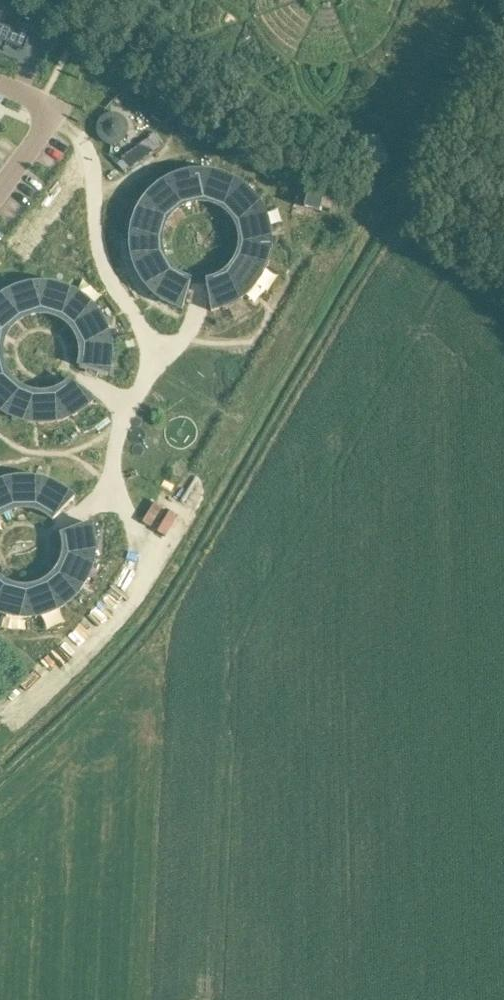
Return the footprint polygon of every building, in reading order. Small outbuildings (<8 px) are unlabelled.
[(4,51),(7,44),(24,51),(36,20),(22,14),(15,31),(0,25),(0,48),(3,49),(3,50),(4,51)] [(96,126),(96,127),(96,128),(96,130),(96,131),(97,132),(97,133),(98,134),(99,135),(99,136),(100,137),(101,138),(102,139),(103,140),(104,140),(105,141),(107,141),(108,141),(109,141),(110,141),(111,141),(113,141),(114,141),(115,141),(116,140),(117,139),(118,139),(119,138),(120,137),(121,136),(122,135),(123,134),(123,133),(124,132),(124,131),(124,130),(124,128),(125,127),(124,126),(124,125),(124,124),(124,122),(123,121),(123,120),(122,119),(121,118),(120,117),(119,116),(118,116),(117,115),(116,114),(115,114),(114,114),(113,113),(111,113),(110,113),(109,113),(108,113),(107,114),(105,114),(104,114),(103,115),(102,116),(101,116),(100,117),(99,118),(99,119),(98,120),(97,121),(97,122),(96,124),(96,125),(96,126)] [(180,175),(170,180),(183,206),(189,204),(196,202),(193,173),(192,173),(181,175),(180,175)] [(204,173),(193,173),(196,202),(203,202),(204,173)] [(204,173),(203,202),(210,203),(216,205),(222,208),(238,184),(238,183),(228,178),(227,178),(216,174),(205,173),(204,173)] [(143,203),(167,220),(171,214),(177,210),(183,206),(170,180),(169,180),(159,186),(150,194),(143,203)] [(238,184),(222,208),(228,213),(232,218),(236,223),(262,210),(262,209),(256,200),(256,199),(248,191),(238,184)] [(309,189),(304,208),(319,212),(325,193),(309,189)] [(131,236),(131,237),(160,239),(162,232),(164,226),(167,220),(143,203),(137,213),(137,214),(133,225),(131,236)] [(262,210),(236,223),(239,230),(240,236),(241,243),(270,244),(270,232),(267,221),(267,220),(262,210)] [(63,254),(74,236),(65,231),(54,249),(63,254)] [(160,239),(131,237),(131,248),(131,249),(133,261),(162,253),(160,246),(160,239)] [(240,250),(238,257),(266,268),(269,256),(270,244),(241,243),(240,250)] [(164,259),(162,253),(133,261),(137,272),(151,291),(172,271),(172,270),(168,265),(164,259)] [(231,269),(226,273),(245,296),(253,288),(260,278),(265,268),(266,268),(238,257),(235,263),(231,269)] [(177,275),(172,271),(151,291),(160,299),(170,305),(182,310),(183,308),(190,281),(177,275)] [(214,280),(206,282),(211,309),(212,311),(224,308),(235,303),(244,296),(245,296),(226,273),(214,280)] [(17,289),(6,294),(21,320),(27,317),(29,316),(34,315),(39,314),(41,314),(40,285),(28,286),(17,289)] [(52,285),(40,285),(41,314),(48,315),(54,316),(61,319),(75,293),(73,292),(64,288),(52,285)] [(75,293),(61,319),(66,323),(71,328),(72,327),(94,308),(85,300),(84,299),(75,293)] [(8,332),(11,328),(15,324),(20,320),(21,320),(6,294),(6,295),(0,299),(0,327),(8,332)] [(72,327),(71,328),(75,333),(79,339),(81,346),(110,340),(106,328),(101,317),(94,308),(72,327)] [(5,338),(7,335),(7,334),(8,332),(0,327),(0,336),(5,338)] [(80,366),(80,367),(108,376),(111,363),(111,351),(110,340),(81,346),(82,353),(81,360),(80,366)] [(0,370),(0,410),(4,413),(19,388),(15,384),(10,379),(6,374),(3,367),(0,370)] [(60,390),(54,393),(62,421),(74,416),(84,410),(93,401),(72,381),(66,386),(60,390)] [(19,388),(4,413),(5,414),(15,419),(27,423),(33,394),(26,392),(20,389),(19,388)] [(33,394),(27,423),(39,424),(51,424),(62,421),(54,393),(47,394),(40,394),(33,394)] [(18,479),(7,481),(14,509),(15,510),(21,508),(28,508),(35,509),(42,481),(30,479),(18,479)] [(2,515),(7,512),(8,512),(14,509),(7,481),(0,483),(0,513),(2,515)] [(42,481),(35,509),(36,510),(41,512),(45,514),(47,515),(53,520),(74,499),(64,491),(54,485),(42,481)] [(90,524),(62,534),(64,541),(65,548),(64,555),(93,560),(94,548),(93,536),(90,524)] [(57,573),(56,574),(79,592),(85,582),(91,571),(93,560),(64,555),(63,562),(62,564),(60,568),(57,573)] [(51,579),(46,583),(61,608),(70,601),(79,592),(56,574),(52,578),(51,579)] [(27,588),(26,589),(27,618),(39,617),(50,613),(61,608),(46,583),(45,583),(39,586),(36,587),(33,588),(27,588)] [(0,595),(0,613),(3,615),(15,617),(27,618),(26,589),(19,588),(18,588),(12,587),(6,584),(0,595)]
